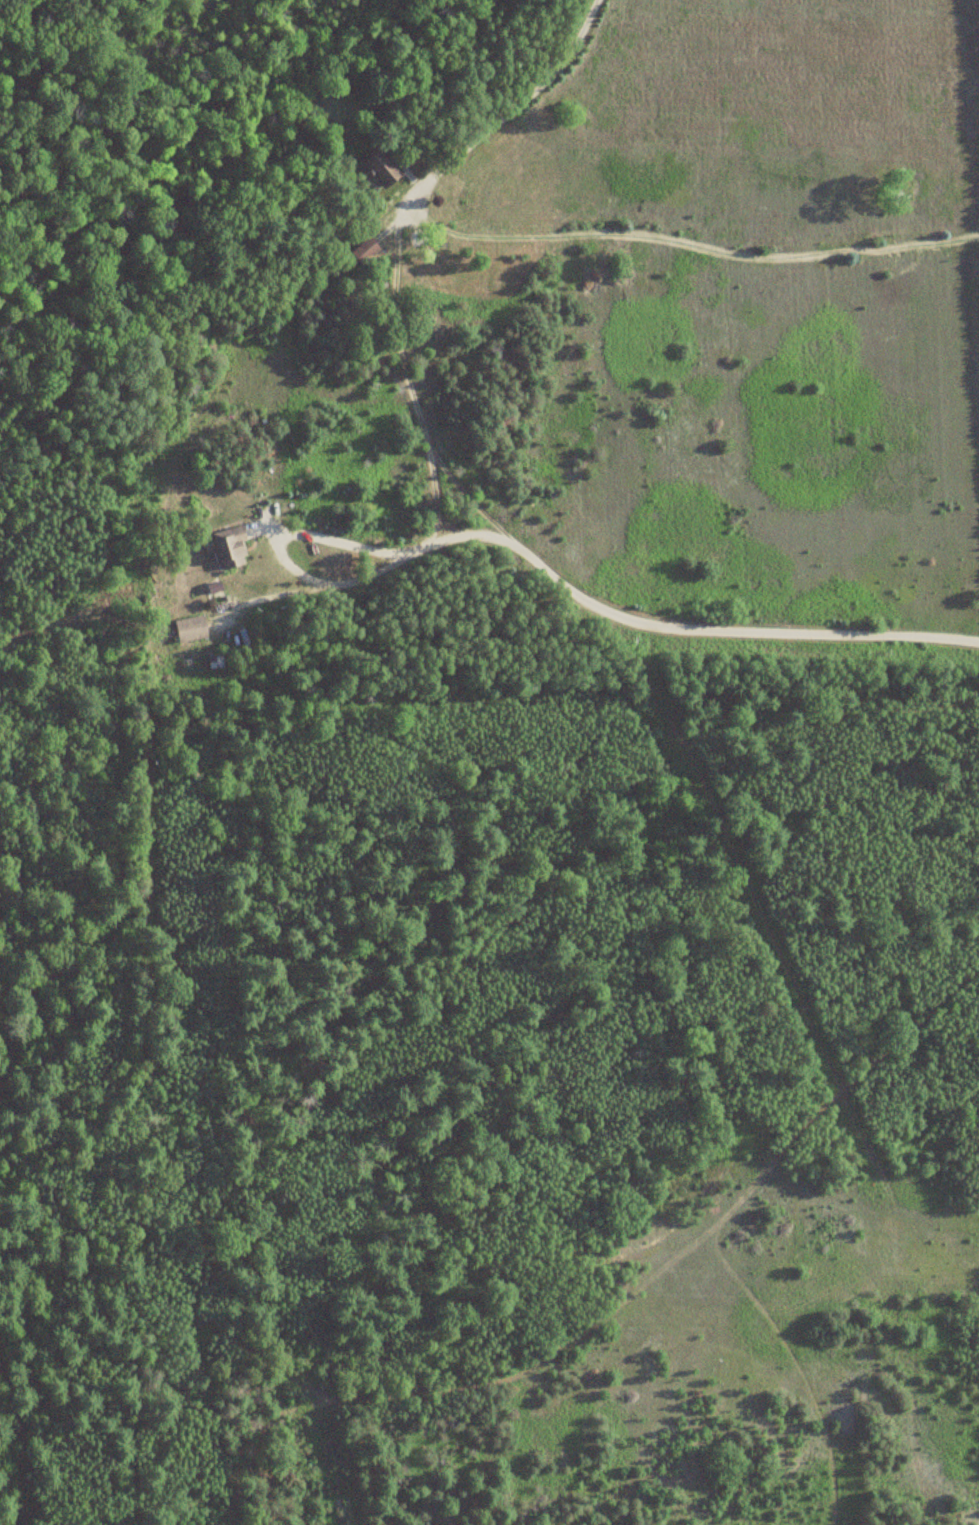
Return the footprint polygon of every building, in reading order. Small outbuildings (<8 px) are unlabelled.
[(381,190),(401,173),(378,146),(358,163),(381,190)] [(378,248),(368,237),(348,253),(358,265),(378,248)] [(212,537),(216,568),(246,565),(241,527),(228,529),(229,535),(212,537)] [(177,643),(206,637),(201,615),(173,621),(177,643)]
